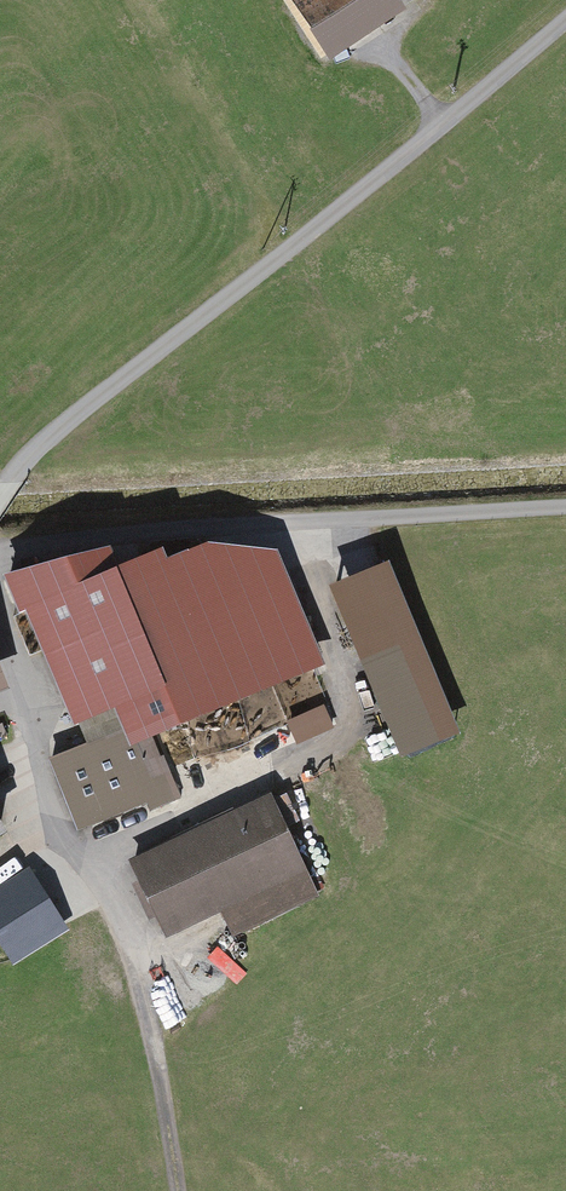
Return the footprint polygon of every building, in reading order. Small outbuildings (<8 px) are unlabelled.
[(405,18),(399,10),(415,0),(286,0),(281,3),(322,70),(405,18)] [(402,742),(462,718),(392,540),(332,564),(402,742)] [(275,555),(209,554),(174,567),(170,555),(115,576),(104,547),(1,587),(15,622),(24,619),(69,737),(77,734),(84,751),(48,765),(75,834),(145,807),(148,815),(177,804),(151,738),(320,673),(275,555)] [(266,800),(122,868),(158,945),(219,916),(232,943),(315,903),(266,800)] [(72,919),(33,855),(0,875),(0,931),(14,954),(72,919)]
